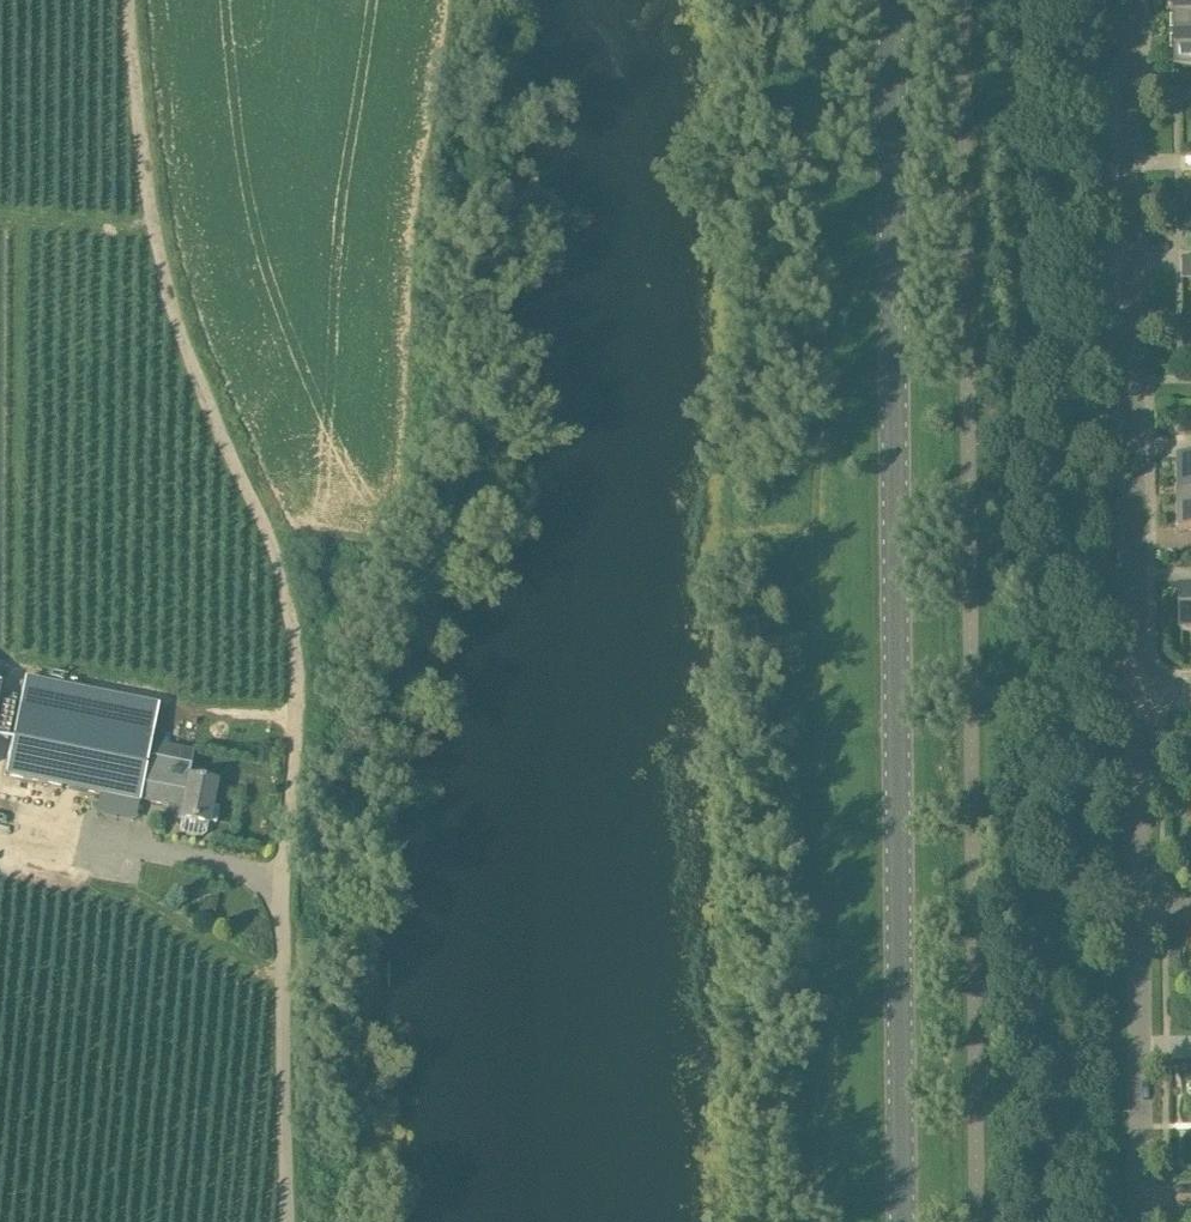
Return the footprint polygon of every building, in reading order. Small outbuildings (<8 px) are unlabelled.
[(1176,34),(1190,34),(1190,0),(1176,0),(1176,34)] [(1176,34),(1176,66),(1190,66),(1190,34),(1176,34)] [(1183,256),(1183,279),(1190,279),(1190,256),(1183,256)] [(1190,492),(1190,457),(1180,457),(1181,492),(1190,492)] [(1181,492),(1181,526),(1190,526),(1190,492),(1181,492)] [(1190,628),(1190,585),(1182,585),(1182,628),(1190,628)] [(157,772),(146,770),(159,703),(26,676),(6,776),(139,803),(140,800),(167,806),(166,815),(179,818),(182,819),(179,829),(183,834),(202,837),(206,834),(208,824),(217,782),(187,776),(187,778),(177,776),(178,771),(158,767),(157,772)]
